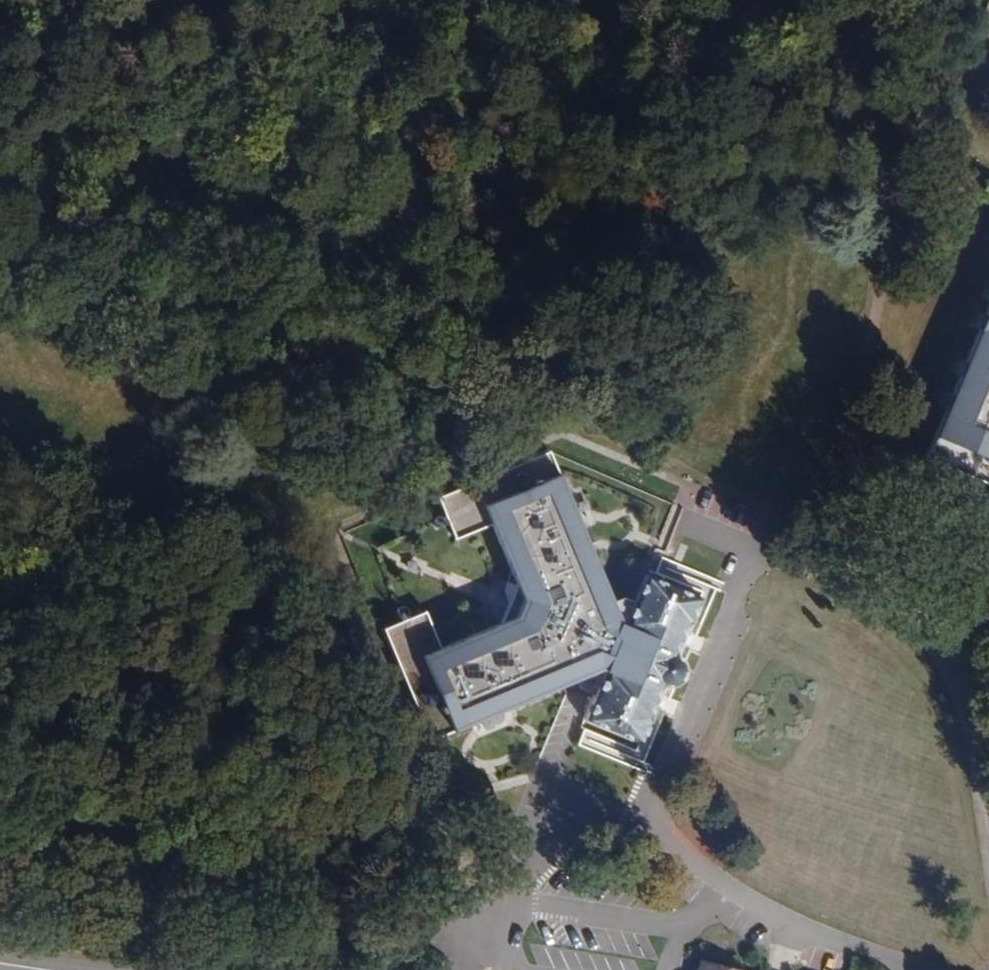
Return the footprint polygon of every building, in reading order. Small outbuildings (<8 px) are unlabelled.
[(931,435),(988,457),(988,286),(931,435)] [(441,493),(458,533),(493,520),(517,582),(507,612),(440,638),(426,606),(384,623),(438,739),(607,671),(584,719),(640,742),(650,717),(648,717),(661,682),(669,684),(675,683),(682,676),(684,670),(682,661),(680,658),(674,654),(687,622),(690,623),(700,597),(645,574),(627,619),(551,445),(441,493)] [(431,958),(428,969),(449,969),(451,962),(431,958)]
